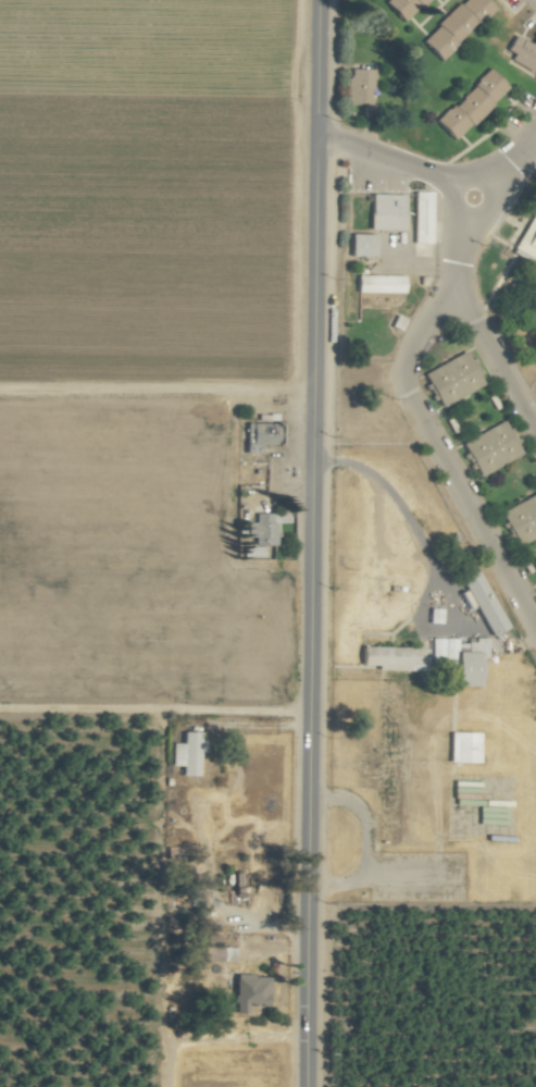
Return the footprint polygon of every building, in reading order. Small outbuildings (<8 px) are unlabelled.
[(384,5),(403,24),(426,0),(388,0),(384,5)] [(484,0),(462,0),(419,42),(438,61),(492,8),(484,0)] [(508,62),(531,74),(535,64),(535,48),(513,36),(505,51),(512,55),(508,62)] [(434,121),(453,140),(507,88),(488,69),(434,121)] [(373,70),(346,70),(345,104),(369,105),(370,89),(373,89),(373,70)] [(430,191),(412,191),(412,242),(430,243),(430,191)] [(403,230),(404,195),(369,194),(368,230),(403,230)] [(529,216),(510,254),(535,267),(535,220),(529,216)] [(373,234),(348,234),(348,256),(372,257),(373,234)] [(355,293),(402,293),(402,275),(355,274),(355,293)] [(437,407),(481,387),(465,352),(421,372),(437,407)] [(460,443),(477,477),(522,454),(508,427),(506,428),(502,421),(460,443)] [(258,454),(259,445),(279,445),(279,424),(245,423),(244,454),(258,454)] [(535,536),(535,493),(498,512),(516,546),(535,536)] [(238,559),(272,560),(273,523),(286,523),(286,514),(254,513),(253,523),(244,522),(243,537),(239,537),(238,559)] [(506,628),(476,570),(459,580),(489,636),(506,628)] [(439,624),(439,609),(426,609),(426,624),(439,624)] [(476,686),(477,659),(485,659),(485,640),(429,640),(429,664),(452,665),(452,686),(476,686)] [(359,665),(374,666),(374,670),(425,672),(425,648),(360,646),(359,665)] [(170,766),(180,766),(180,776),(197,777),(198,732),(180,732),(180,743),(170,743),(170,766)] [(448,763),(477,763),(478,733),(448,732),(448,763)] [(234,948),(202,947),(201,962),(234,962),(234,948)] [(267,977),(233,976),(232,1014),(243,1015),(244,1007),(266,1007),(267,977)]
